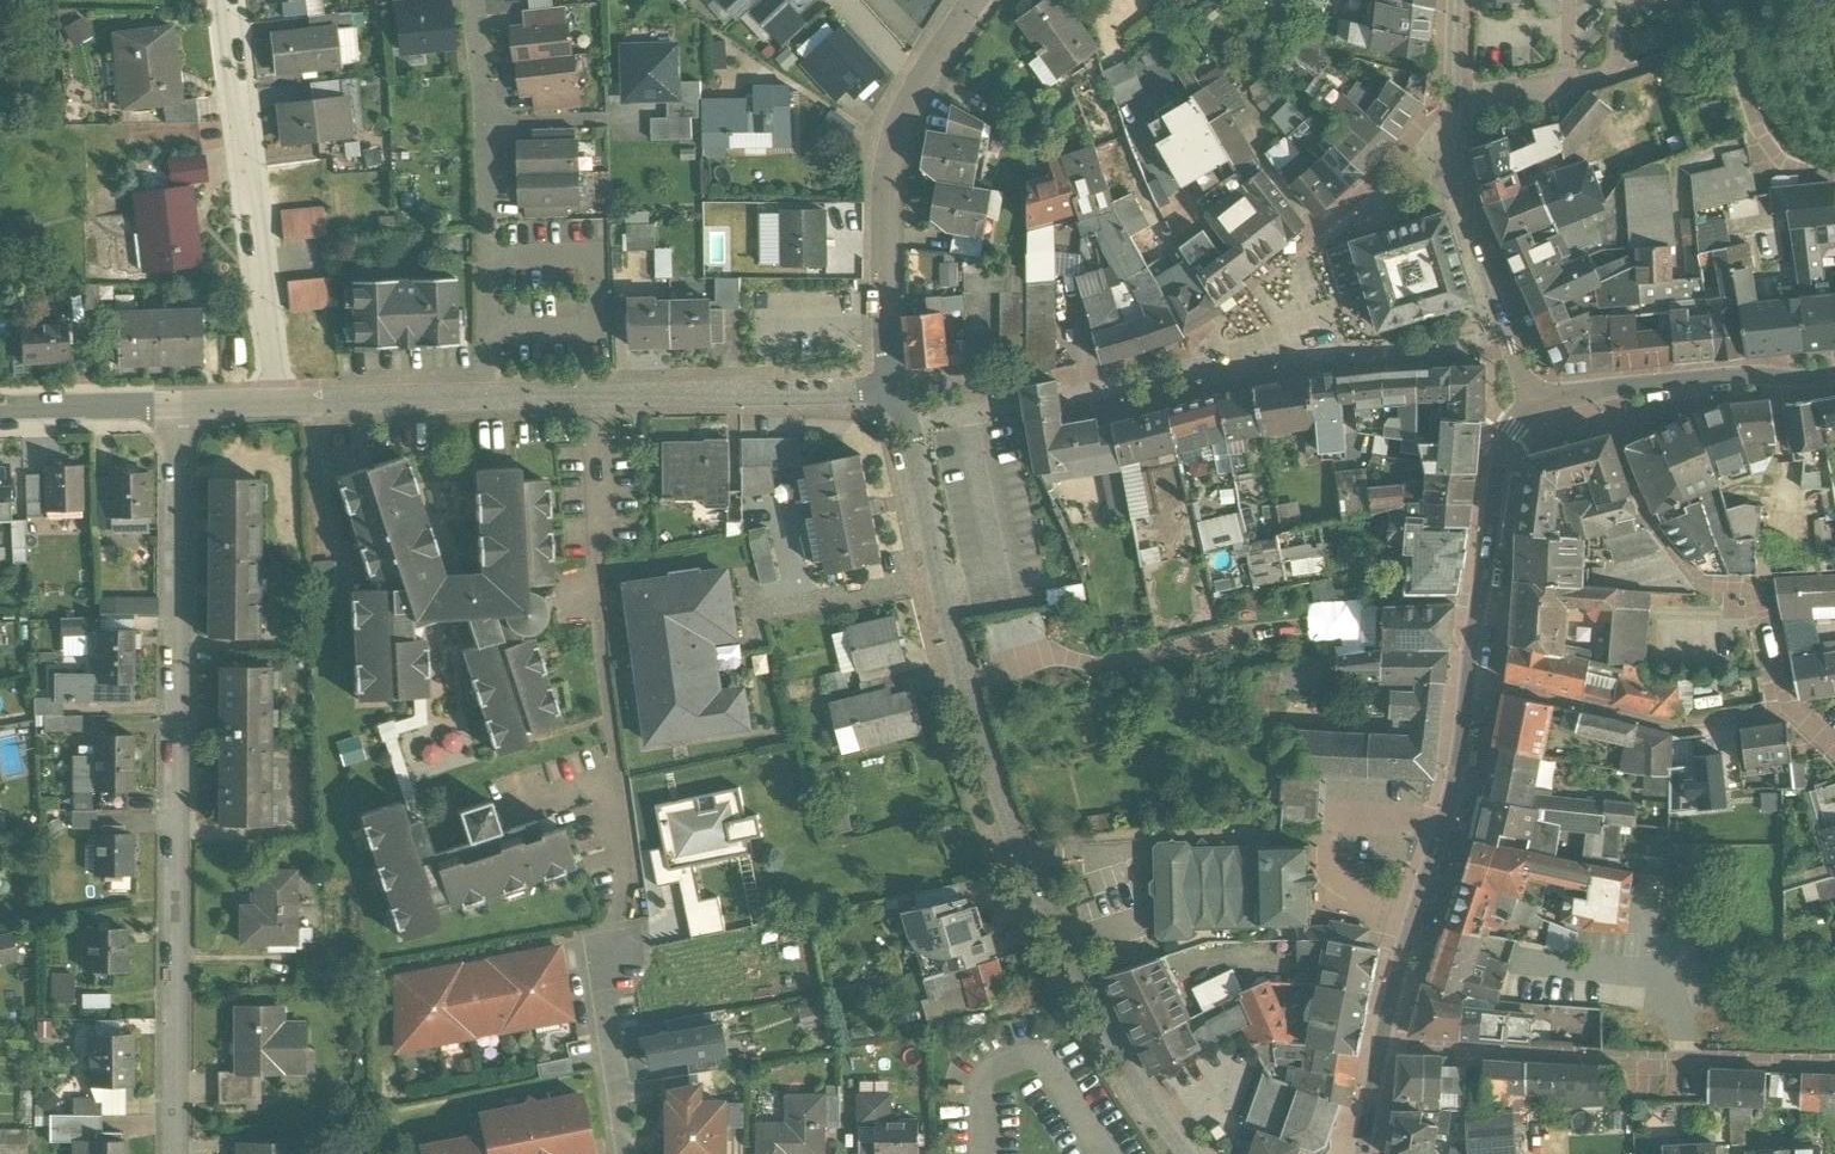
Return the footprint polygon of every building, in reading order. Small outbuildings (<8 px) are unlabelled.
[(396,1),(398,16),(439,11),(438,0),(404,0),(396,1)] [(741,20),(745,17),(763,0),(722,0),(741,20)] [(775,37),(799,14),(814,0),(763,0),(751,11),(775,37)] [(1063,0),(1045,0),(1018,19),(1040,50),(1037,52),(1040,56),(1043,54),(1061,79),(1100,51),(1063,0)] [(1404,0),(1376,0),(1374,28),(1432,40),(1436,8),(1404,0)] [(1436,8),(1436,0),(1404,0),(1436,8)] [(1512,14),(1512,0),(1487,0),(1487,14),(1512,14)] [(567,6),(524,11),(526,28),(526,29),(569,24),(567,6)] [(439,11),(398,16),(402,51),(452,46),(450,29),(454,25),(453,16),(446,10),(439,11)] [(352,11),(310,16),(311,31),(336,28),(336,30),(354,28),(352,11)] [(808,23),(799,14),(775,37),(784,46),(808,23)] [(1374,28),(1354,23),(1353,27),(1352,32),(1351,43),(1370,48),(1430,62),(1432,40),(1374,28)] [(569,24),(526,29),(526,28),(514,29),(518,62),(575,56),(575,55),(573,55),(569,24)] [(171,28),(113,35),(123,109),(164,104),(180,101),(171,28)] [(311,31),(273,35),(277,73),(340,66),(336,30),(336,28),(311,31)] [(842,28),(813,55),(848,92),(856,101),(885,74),(842,28)] [(678,47),(623,48),(624,101),(668,99),(679,99),(679,82),(678,47)] [(836,103),(848,92),(813,55),(801,66),(836,103)] [(575,56),(518,62),(518,63),(521,63),(524,95),(536,94),(536,93),(579,88),(575,56)] [(1131,60),(1103,74),(1118,106),(1143,94),(1146,93),(1131,60)] [(1197,78),(1188,65),(1177,72),(1186,85),(1197,78)] [(1321,78),(1309,70),(1297,84),(1309,93),(1321,78)] [(1194,98),(1209,122),(1208,123),(1210,123),(1229,112),(1245,102),(1227,74),(1192,96),(1194,98)] [(1429,77),(1413,74),(1407,91),(1425,104),(1426,103),(1429,77)] [(1348,76),(1339,91),(1347,95),(1348,96),(1358,82),(1348,76)] [(1288,101),(1263,78),(1252,87),(1263,105),(1273,117),(1288,101)] [(342,80),(311,83),(313,102),(337,100),(337,102),(345,101),(342,80)] [(1407,91),(1391,80),(1379,101),(1381,102),(1372,115),(1371,116),(1399,138),(1425,104),(1407,91)] [(668,99),(669,119),(692,118),(702,118),(701,82),(679,82),(679,99),(668,99)] [(1358,82),(1348,96),(1362,107),(1373,91),(1358,82)] [(579,88),(536,93),(536,94),(538,111),(581,106),(579,88)] [(791,89),(756,90),(756,109),(750,109),(751,115),(728,115),(728,118),(704,118),(705,149),(730,148),(729,134),(774,133),(775,133),(775,128),(791,128),(791,89)] [(1590,91),(1559,127),(1562,153),(1562,154),(1564,153),(1564,162),(1613,110),(1590,91)] [(1075,93),(1055,112),(1064,136),(1090,127),(1088,121),(1087,121),(1075,93)] [(1399,138),(1371,116),(1372,115),(1362,107),(1348,96),(1347,95),(1334,114),(1340,118),(1385,154),(1399,138)] [(1209,122),(1194,98),(1150,125),(1161,143),(1158,145),(1167,159),(1169,157),(1186,186),(1219,167),(1231,161),(1210,123),(1208,123),(1209,122)] [(180,101),(164,104),(167,123),(198,122),(195,100),(180,101)] [(313,102),(284,106),(286,123),(283,123),(286,144),(341,137),(337,102),(337,100),(313,102)] [(1310,120),(1288,101),(1273,117),(1288,136),(1289,137),(1310,120)] [(986,123),(954,105),(953,107),(949,133),(983,139),(986,123)] [(728,115),(728,108),(704,109),(704,118),(728,118),(728,115)] [(1229,112),(1210,123),(1231,161),(1238,173),(1246,185),(1247,185),(1264,172),(1229,112)] [(669,119),(652,119),(652,141),(693,140),(692,118),(669,119)] [(1316,118),(1312,122),(1316,126),(1321,122),(1316,118)] [(1385,154),(1340,118),(1327,135),(1337,144),(1366,173),(1385,154)] [(1312,122),(1310,120),(1289,137),(1293,142),(1314,166),(1337,144),(1327,135),(1327,136),(1320,130),(1316,126),(1312,122)] [(993,126),(986,123),(983,139),(983,140),(990,141),(993,126)] [(1559,125),(1542,129),(1542,130),(1534,132),(1537,144),(1543,162),(1548,159),(1562,153),(1559,127),(1559,125)] [(576,128),(536,130),(536,144),(577,143),(576,128)] [(791,147),(791,128),(775,128),(775,133),(774,133),(775,148),(791,147)] [(949,133),(929,130),(925,161),(942,164),(940,181),(975,187),(983,140),(983,139),(949,133)] [(1288,136),(1284,140),(1288,146),(1293,142),(1289,137),(1288,136)] [(1314,166),(1293,142),(1288,146),(1284,140),(1268,154),(1292,185),(1314,167),(1314,166)] [(1511,155),(1506,140),(1474,151),(1481,185),(1516,173),(1516,174),(1533,166),(1543,162),(1537,144),(1511,155)] [(536,144),(522,144),(523,174),(580,172),(579,143),(577,143),(536,144)] [(1366,173),(1337,144),(1314,166),(1314,167),(1339,198),(1366,173)] [(1729,170),(1693,178),(1696,210),(1758,195),(1749,149),(1725,155),(1729,170)] [(1098,154),(1082,159),(1084,163),(1067,169),(1067,171),(1079,209),(1083,220),(1101,214),(1116,210),(1114,203),(1102,165),(1098,154)] [(204,158),(171,162),(173,184),(206,180),(204,158)] [(1543,162),(1533,166),(1541,180),(1544,177),(1542,171),(1552,167),(1548,159),(1543,162)] [(1227,181),(1238,173),(1231,161),(1219,167),(1227,181)] [(1672,161),(1624,176),(1631,248),(1638,248),(1671,247),(1680,246),(1672,161)] [(1589,163),(1556,173),(1569,203),(1550,211),(1555,222),(1558,227),(1581,218),(1602,210),(1604,208),(1605,206),(1605,204),(1589,163)] [(1339,198),(1314,167),(1292,185),(1318,215),(1339,198)] [(1067,171),(1030,183),(1030,224),(1079,209),(1067,171)] [(580,172),(523,174),(524,204),(528,204),(568,203),(581,202),(580,172)] [(1305,225),(1264,172),(1247,185),(1288,238),(1289,238),(1305,225)] [(1209,215),(1246,185),(1238,173),(1227,181),(1219,187),(1198,202),(1209,215)] [(1516,173),(1481,185),(1487,205),(1523,192),(1522,191),(1516,174),(1516,173)] [(1523,192),(1487,205),(1497,229),(1513,223),(1516,229),(1551,214),(1550,211),(1569,203),(1556,173),(1544,177),(1541,180),(1533,187),(1522,191),(1523,192)] [(1148,185),(1159,209),(1170,204),(1159,180),(1148,185)] [(975,187),(940,181),(935,211),(952,214),(950,230),(956,231),(955,232),(987,237),(994,190),(975,187)] [(1288,238),(1246,185),(1209,215),(1237,248),(1252,269),(1289,239),(1289,238),(1288,238)] [(1776,192),(1777,212),(1789,210),(1790,225),(1816,222),(1834,220),(1834,186),(1776,192)] [(190,190),(138,196),(146,270),(199,264),(190,190)] [(1146,227),(1130,196),(1114,203),(1116,210),(1117,212),(1150,267),(1151,269),(1166,259),(1168,257),(1152,229),(1146,227)] [(568,203),(528,204),(526,217),(569,217),(568,203)] [(324,208),(281,211),(284,241),(327,237),(324,208)] [(1116,210),(1101,214),(1106,230),(1131,277),(1150,267),(1117,212),(1116,210)] [(827,211),(784,211),(784,266),(828,266),(827,211)] [(1449,213),(1354,242),(1382,330),(1476,302),(1449,213)] [(1105,271),(1080,278),(1091,312),(1111,306),(1115,325),(1137,319),(1148,313),(1144,303),(1131,277),(1106,230),(1101,214),(1083,220),(1081,220),(1086,235),(1099,231),(1104,245),(1103,245),(1117,269),(1105,271)] [(1551,214),(1516,229),(1519,237),(1555,222),(1551,214)] [(1573,263),(1589,255),(1593,244),(1585,225),(1581,218),(1558,227),(1573,263)] [(1696,219),(1684,220),(1688,279),(1691,278),(1701,278),(1700,265),(1700,253),(1697,226),(1696,219)] [(1727,219),(1697,226),(1700,253),(1712,251),(1727,247),(1727,246),(1731,246),(1727,219)] [(1519,237),(1503,243),(1523,285),(1573,263),(1558,227),(1555,222),(1519,237)] [(1821,266),(1816,222),(1790,225),(1792,239),(1801,297),(1803,297),(1808,350),(1834,347),(1834,264),(1821,266)] [(1055,223),(1030,230),(1030,266),(1030,282),(1057,280),(1055,223)] [(1513,223),(1497,229),(1503,243),(1519,237),(1516,229),(1513,223)] [(656,224),(630,225),(631,252),(657,251),(656,224)] [(1226,256),(1225,257),(1205,231),(1183,249),(1184,251),(1190,263),(1197,275),(1218,304),(1245,284),(1240,276),(1226,256)] [(987,237),(955,232),(952,253),(983,257),(987,237)] [(1731,246),(1727,246),(1727,247),(1731,271),(1734,271),(1752,268),(1747,243),(1731,246)] [(675,276),(674,246),(657,247),(658,276),(675,276)] [(1671,247),(1638,248),(1638,255),(1639,265),(1640,286),(1672,282),(1672,280),(1671,247)] [(1731,271),(1727,247),(1712,251),(1715,263),(1724,299),(1737,298),(1738,298),(1739,298),(1734,271),(1731,271)] [(1252,269),(1237,248),(1226,256),(1240,276),(1252,269)] [(1190,263),(1184,251),(1180,254),(1185,263),(1186,265),(1190,263)] [(1712,251),(1700,253),(1700,265),(1715,263),(1712,251)] [(1573,263),(1523,285),(1536,315),(1560,304),(1598,286),(1602,284),(1602,282),(1609,279),(1606,271),(1598,274),(1589,255),(1573,263)] [(1638,255),(1606,271),(1609,279),(1639,265),(1638,255)] [(1197,275),(1190,263),(1186,265),(1185,263),(1174,271),(1166,259),(1151,269),(1166,293),(1165,294),(1185,332),(1223,311),(1218,304),(1197,275)] [(941,262),(942,281),(959,280),(959,262),(941,262)] [(1609,279),(1602,282),(1602,284),(1598,286),(1602,307),(1615,306),(1615,305),(1633,304),(1641,303),(1640,286),(1639,265),(1609,279)] [(1002,266),(965,267),(966,292),(1003,292),(1002,266)] [(1030,266),(1002,266),(1003,292),(1030,291),(1030,282),(1030,266)] [(1151,269),(1150,267),(1131,277),(1144,303),(1148,313),(1137,319),(1147,349),(1186,335),(1185,332),(1165,294),(1166,293),(1151,269)] [(1801,297),(1758,302),(1752,268),(1734,271),(1739,298),(1738,298),(1739,305),(1741,305),(1746,356),(1808,350),(1803,297),(1801,297)] [(331,277),(288,281),(290,311),(333,307),(331,277)] [(456,278),(352,282),(354,349),(399,347),(400,348),(402,348),(401,347),(411,346),(411,348),(413,348),(413,347),(458,345),(456,278)] [(1688,279),(1672,280),(1672,282),(1640,286),(1641,303),(1641,315),(1673,312),(1689,310),(1688,302),(1696,301),(1691,278),(1688,279)] [(741,279),(726,279),(726,311),(741,311),(741,279)] [(1057,280),(1030,282),(1030,291),(1029,359),(1029,374),(1058,369),(1057,280)] [(99,310),(98,285),(83,285),(85,310),(99,310)] [(1030,291),(1003,292),(1003,359),(1029,359),(1030,291)] [(1724,299),(1707,301),(1709,317),(1710,317),(1715,359),(1743,356),(1737,298),(1724,299)] [(658,300),(631,301),(632,349),(674,347),(673,304),(658,304),(658,300)] [(711,302),(673,304),(674,347),(713,346),(712,339),(712,310),(711,302)] [(1641,303),(1633,304),(1633,315),(1637,315),(1641,315),(1641,303)] [(1589,311),(1569,318),(1560,304),(1536,315),(1548,345),(1560,373),(1592,371),(1590,318),(1589,311)] [(1111,306),(1091,312),(1096,330),(1115,325),(1111,306)] [(721,310),(712,310),(712,339),(722,339),(721,310)] [(1699,318),(1690,319),(1689,310),(1673,312),(1674,333),(1676,363),(1704,360),(1699,318)] [(145,313),(145,315),(118,315),(118,314),(117,314),(118,365),(119,365),(119,364),(146,363),(146,364),(147,364),(147,363),(174,363),(174,364),(175,364),(175,363),(202,362),(202,364),(203,364),(202,312),(201,312),(201,314),(174,314),(174,313),(173,313),(173,314),(146,314),(146,313),(145,313)] [(944,312),(906,316),(911,368),(949,365),(949,364),(947,345),(944,312)] [(1657,334),(1638,334),(1637,315),(1633,315),(1611,317),(1614,369),(1659,364),(1657,334)] [(1611,316),(1590,318),(1592,371),(1614,369),(1611,317),(1611,316)] [(1709,317),(1699,318),(1704,360),(1715,359),(1710,317),(1709,317)] [(1115,325),(1096,330),(1103,360),(1147,349),(1137,319),(1115,325)] [(66,323),(41,324),(41,327),(22,328),(21,326),(20,326),(22,362),(68,360),(66,323)] [(1674,333),(1657,334),(1659,364),(1676,363),(1674,333)] [(966,344),(947,345),(949,364),(967,363),(966,344)] [(1486,366),(1453,367),(1452,393),(1451,393),(1451,401),(1451,419),(1482,421),(1482,422),(1485,422),(1486,366)] [(1453,367),(1420,369),(1419,402),(1451,401),(1451,393),(1452,393),(1453,367)] [(1420,369),(1385,370),(1386,419),(1388,425),(1388,436),(1391,437),(1405,439),(1419,441),(1419,425),(1419,402),(1420,369)] [(1385,370),(1341,375),(1343,401),(1357,399),(1360,432),(1378,435),(1388,436),(1388,425),(1386,419),(1385,370)] [(1341,375),(1315,378),(1318,416),(1345,414),(1343,401),(1341,375)] [(1315,378),(1258,387),(1266,433),(1321,425),(1324,451),(1348,448),(1345,414),(1318,416),(1315,378)] [(1056,379),(1022,385),(1029,421),(1062,415),(1056,379)] [(1258,387),(1221,396),(1229,436),(1230,439),(1249,436),(1266,433),(1258,387)] [(1221,396),(1170,410),(1177,450),(1229,436),(1221,396)] [(1818,399),(1822,426),(1824,425),(1834,424),(1834,396),(1818,399)] [(1818,399),(1788,403),(1793,450),(1829,444),(1824,425),(1822,426),(1818,399)] [(1770,400),(1731,405),(1753,473),(1765,470),(1772,455),(1765,457),(1760,439),(1768,438),(1776,437),(1770,400)] [(1731,405),(1698,417),(1718,481),(1723,495),(1757,485),(1763,487),(1765,470),(1753,473),(1731,405)] [(1436,424),(1419,425),(1419,441),(1422,441),(1425,441),(1442,442),(1444,418),(1447,418),(1447,409),(1436,409),(1436,424)] [(1170,410),(1114,423),(1121,457),(1122,462),(1149,456),(1177,450),(1170,410)] [(1098,419),(1063,425),(1062,415),(1029,421),(1038,471),(1121,457),(1114,423),(1099,427),(1098,419)] [(1698,417),(1656,433),(1684,499),(1718,481),(1698,417)] [(1451,419),(1447,418),(1444,418),(1442,442),(1425,441),(1422,441),(1424,456),(1427,472),(1427,473),(1477,474),(1482,422),(1482,421),(1451,419)] [(1656,433),(1627,446),(1641,481),(1656,510),(1684,499),(1656,433)] [(344,434),(333,435),(333,447),(345,446),(344,434)] [(1388,436),(1378,435),(1375,454),(1387,456),(1391,437),(1388,436)] [(1611,435),(1560,448),(1556,488),(1590,481),(1597,503),(1594,503),(1593,500),(1567,506),(1567,510),(1569,517),(1575,519),(1580,539),(1583,538),(1606,533),(1608,533),(1605,523),(1634,516),(1638,514),(1611,435)] [(1230,439),(1229,439),(1235,476),(1255,473),(1249,436),(1230,439)] [(729,437),(706,437),(706,449),(693,449),(693,441),(665,441),(666,495),(664,495),(664,498),(676,498),(675,496),(694,495),(694,488),(707,488),(708,506),(728,506),(730,506),(729,489),(729,437)] [(801,438),(742,439),(742,467),(801,464),(801,438)] [(1419,441),(1405,439),(1402,452),(1424,456),(1422,441),(1419,441)] [(1560,448),(1527,457),(1523,487),(1555,496),(1556,488),(1560,448)] [(861,451),(807,462),(828,571),(883,560),(861,451)] [(405,463),(402,455),(340,475),(343,483),(339,485),(348,513),(352,511),(354,517),(351,518),(359,541),(361,540),(363,545),(359,547),(368,575),(372,573),(375,581),(378,580),(378,588),(355,589),(355,602),(352,603),(353,627),(357,627),(357,633),(355,633),(356,657),(359,657),(359,663),(355,663),(357,692),(361,692),(361,701),(427,697),(426,677),(429,677),(427,649),(424,649),(423,640),(414,640),(414,630),(454,617),(467,617),(476,645),(463,650),(470,673),(473,672),(475,678),(471,679),(480,706),(484,705),(488,719),(485,720),(494,747),(497,746),(500,755),(528,746),(524,735),(558,724),(555,716),(559,715),(550,687),(546,688),(541,675),(546,673),(537,646),(532,647),(530,640),(523,642),(519,630),(525,630),(531,629),(537,626),(540,621),(542,615),(549,613),(545,601),(538,603),(537,601),(534,598),(530,596),(526,596),(525,586),(550,584),(549,559),(553,559),(551,530),(547,531),(546,515),(550,515),(548,486),(544,486),(544,478),(519,480),(519,465),(478,468),(479,490),(475,490),(476,520),(481,519),(482,532),(477,532),(479,563),(483,563),(484,574),(442,576),(434,553),(438,552),(429,524),(425,525),(423,520),(425,519),(418,496),(416,497),(414,491),(418,490),(409,462),(405,463)] [(1149,456),(1122,462),(1134,517),(1161,511),(1149,456)] [(81,464),(46,465),(47,510),(62,510),(63,516),(81,516),(81,509),(82,509),(81,464)] [(0,466),(0,501),(11,500),(9,465),(0,466)] [(1368,468),(1349,470),(1351,494),(1371,490),(1371,487),(1368,468)] [(1349,470),(1338,472),(1340,489),(1344,519),(1352,517),(1351,494),(1349,470)] [(26,472),(28,515),(44,514),(42,472),(26,472)] [(147,472),(110,474),(111,517),(114,517),(115,530),(130,530),(130,516),(149,515),(147,472)] [(1477,474),(1427,473),(1426,503),(1426,504),(1473,504),(1477,474)] [(259,476),(209,476),(209,635),(258,635),(259,476)] [(1718,481),(1684,499),(1686,506),(1701,501),(1714,539),(1714,540),(1725,569),(1728,575),(1758,575),(1757,537),(1757,536),(1737,538),(1729,515),(1727,508),(1723,495),(1718,481)] [(1427,483),(1371,487),(1371,490),(1374,513),(1412,503),(1426,503),(1427,483)] [(1130,509),(1125,487),(1105,493),(1111,513),(1130,509)] [(1558,499),(1555,496),(1523,487),(1517,532),(1554,536),(1557,508),(1558,499)] [(744,522),(743,488),(729,489),(730,506),(728,506),(728,521),(744,522)] [(1340,489),(1277,504),(1284,534),(1333,522),(1344,519),(1340,489)] [(1567,506),(1558,499),(1557,508),(1567,510),(1567,506)] [(1684,499),(1656,510),(1664,525),(1687,555),(1706,575),(1725,569),(1714,540),(1714,539),(1701,501),(1686,506),(1684,499)] [(0,501),(0,520),(11,519),(11,500),(0,501)] [(1248,507),(1241,508),(1250,543),(1279,536),(1279,535),(1284,534),(1277,504),(1276,501),(1248,507)] [(1473,504),(1426,504),(1425,517),(1425,523),(1470,525),(1473,504)] [(1746,505),(1727,508),(1729,515),(1737,538),(1757,536),(1761,508),(1746,505)] [(1410,506),(1376,515),(1377,544),(1407,544),(1409,524),(1409,516),(1410,506)] [(1207,550),(1249,539),(1241,510),(1199,521),(1207,550)] [(149,515),(130,516),(130,530),(149,529),(149,515)] [(1634,516),(1605,523),(1608,533),(1608,537),(1638,529),(1634,516)] [(1284,534),(1279,535),(1279,536),(1279,538),(1285,562),(1340,552),(1333,522),(1284,534)] [(1425,524),(1409,524),(1407,544),(1422,545),(1423,538),(1468,539),(1470,525),(1425,523),(1425,524)] [(766,525),(752,530),(752,542),(763,585),(779,581),(766,525)] [(1638,529),(1608,537),(1608,533),(1606,533),(1611,550),(1614,563),(1663,549),(1645,527),(1638,529)] [(1554,536),(1517,532),(1516,581),(1582,587),(1583,548),(1583,538),(1580,539),(1554,536)] [(1606,533),(1583,538),(1583,548),(1611,550),(1606,533)] [(1279,538),(1254,544),(1262,584),(1288,579),(1285,562),(1279,538)] [(1468,539),(1423,538),(1422,545),(1407,544),(1405,560),(1403,560),(1403,566),(1408,566),(1407,594),(1459,593),(1464,564),(1468,539)] [(317,560),(317,588),(336,588),(335,560),(317,560)] [(685,579),(680,573),(669,582),(636,586),(639,609),(634,610),(635,611),(639,610),(641,622),(636,623),(636,624),(639,624),(643,649),(647,648),(648,659),(644,666),(646,681),(653,685),(654,694),(643,696),(649,742),(678,738),(676,727),(683,726),(685,737),(751,728),(747,698),(736,700),(734,690),(721,692),(720,677),(707,668),(703,643),(738,638),(734,609),(723,610),(722,604),(733,602),(729,573),(706,576),(701,570),(691,578),(685,579)] [(1776,580),(1782,607),(1813,605),(1834,604),(1834,577),(1776,580)] [(1582,587),(1516,581),(1512,644),(1564,655),(1567,605),(1591,607),(1613,609),(1615,589),(1606,588),(1606,589),(1582,587)] [(1086,584),(1049,591),(1052,605),(1090,598),(1086,584)] [(1649,591),(1615,589),(1613,609),(1613,620),(1610,663),(1624,664),(1645,666),(1649,591)] [(154,615),(154,597),(101,596),(101,615),(154,615)] [(1813,605),(1782,607),(1787,635),(1816,630),(1813,605)] [(1456,606),(1385,609),(1385,630),(1379,630),(1379,637),(1385,637),(1385,648),(1450,647),(1456,606)] [(1613,609),(1591,607),(1590,613),(1597,619),(1613,620),(1613,609)] [(86,618),(61,619),(62,635),(87,634),(86,618)] [(896,619),(851,631),(860,670),(891,662),(906,658),(896,619)] [(135,630),(99,630),(99,674),(99,682),(134,682),(134,683),(135,630)] [(1593,646),(1570,640),(1567,656),(1591,661),(1593,646)] [(1564,655),(1512,644),(1507,679),(1583,697),(1585,690),(1591,661),(1567,656),(1564,655)] [(1449,649),(1385,650),(1341,655),(1340,683),(1344,683),(1346,677),(1351,678),(1394,680),(1446,683),(1449,649)] [(1793,660),(1799,692),(1807,698),(1834,693),(1834,654),(1793,660)] [(1341,655),(1315,660),(1319,686),(1340,683),(1341,655)] [(1624,669),(1591,661),(1585,690),(1592,692),(1591,699),(1615,704),(1624,669)] [(891,662),(860,670),(864,683),(894,675),(891,662)] [(1645,666),(1624,664),(1624,669),(1615,704),(1653,713),(1650,680),(1645,666)] [(333,665),(321,666),(321,677),(333,677),(333,665)] [(272,666),(221,666),(221,824),(271,824),(272,666)] [(99,674),(56,674),(56,699),(56,701),(64,702),(134,702),(134,683),(134,682),(99,682),(99,674)] [(864,683),(862,683),(865,698),(892,691),(894,699),(899,698),(894,675),(864,683)] [(1446,683),(1394,680),(1391,716),(1397,717),(1442,719),(1446,683)] [(1679,681),(1650,680),(1653,713),(1679,716),(1679,681)] [(1591,699),(1592,692),(1585,690),(1583,697),(1591,699)] [(865,698),(832,706),(837,729),(855,725),(860,742),(861,747),(923,731),(914,694),(899,698),(894,699),(892,691),(865,698)] [(1554,706),(1505,694),(1495,745),(1540,756),(1543,757),(1554,706)] [(1276,695),(1267,696),(1269,711),(1277,710),(1276,695)] [(56,699),(35,699),(35,715),(64,715),(64,702),(56,701),(56,702),(56,699)] [(1615,721),(1569,710),(1564,729),(1626,744),(1638,727),(1615,721)] [(1442,719),(1397,717),(1396,735),(1440,738),(1442,719)] [(1788,723),(1744,729),(1748,768),(1749,767),(1756,766),(1793,761),(1788,723)] [(855,725),(837,729),(842,748),(850,746),(849,745),(860,742),(855,725)] [(20,746),(34,744),(31,726),(17,727),(20,746)] [(1638,727),(1626,744),(1623,772),(1635,774),(1671,777),(1671,768),(1671,736),(1638,727)] [(1396,735),(1278,729),(1277,754),(1287,755),(1286,770),(1321,772),(1321,774),(1435,779),(1440,738),(1396,735)] [(1268,732),(1255,734),(1256,740),(1269,738),(1268,732)] [(134,734),(95,735),(95,792),(128,792),(134,792),(134,734)] [(336,740),(343,764),(364,758),(357,734),(336,740)] [(1540,756),(1495,745),(1486,796),(1543,809),(1544,798),(1532,796),(1540,756)] [(1698,809),(1727,806),(1722,754),(1693,757),(1694,768),(1695,778),(1685,779),(1687,799),(1697,798),(1698,809)] [(1801,772),(1799,760),(1793,761),(1795,789),(1805,788),(1804,771),(1801,772)] [(1694,768),(1671,768),(1671,777),(1671,812),(1698,809),(1697,798),(1687,799),(1685,779),(1695,778),(1694,768)] [(1321,774),(1321,772),(1286,770),(1284,826),(1319,828),(1321,774)] [(1828,788),(1834,805),(1815,811),(1821,831),(1834,828),(1834,786),(1828,788)] [(739,789),(655,806),(664,848),(669,870),(692,865),(753,853),(750,836),(760,834),(756,813),(744,816),(739,789)] [(128,792),(101,792),(101,811),(128,811),(128,792)] [(1543,809),(1486,796),(1479,829),(1484,834),(1501,838),(1502,833),(1530,839),(1527,851),(1534,853),(1556,858),(1562,829),(1572,830),(1573,801),(1544,798),(1543,809)] [(401,802),(363,814),(404,940),(442,927),(435,906),(448,902),(450,906),(575,865),(562,827),(541,835),(539,828),(536,820),(501,831),(491,800),(459,811),(469,842),(435,853),(423,818),(408,823),(401,802)] [(1605,804),(1573,801),(1572,830),(1589,832),(1603,833),(1604,823),(1605,804)] [(1634,805),(1605,802),(1605,804),(1604,823),(1621,825),(1635,826),(1634,805)] [(97,827),(97,811),(73,811),(73,827),(97,827)] [(1621,825),(1604,823),(1603,833),(1599,867),(1616,870),(1621,825)] [(1821,831),(1834,877),(1834,828),(1821,831)] [(1479,829),(1476,841),(1483,842),(1484,834),(1479,829)] [(1603,833),(1589,832),(1584,864),(1599,867),(1603,833)] [(1530,839),(1502,833),(1501,838),(1499,846),(1527,851),(1530,839)] [(134,835),(96,834),(95,875),(133,875),(134,835)] [(1501,838),(1484,834),(1483,842),(1499,846),(1501,838)] [(1233,848),(1225,841),(1218,848),(1216,848),(1216,847),(1214,847),(1214,849),(1212,849),(1204,841),(1197,849),(1195,849),(1195,848),(1193,848),(1193,846),(1188,842),(1177,842),(1177,843),(1174,840),(1171,843),(1171,842),(1161,842),(1156,847),(1157,878),(1153,883),(1153,892),(1158,897),(1159,933),(1164,938),(1177,938),(1179,935),(1190,935),(1195,930),(1195,928),(1197,928),(1216,928),(1218,928),(1218,927),(1237,927),(1237,928),(1239,928),(1239,927),(1258,927),(1260,927),(1260,926),(1262,926),(1259,846),(1258,847),(1258,846),(1256,846),(1256,847),(1254,847),(1246,840),(1239,848),(1237,848),(1236,846),(1235,847),(1235,848),(1233,848)] [(1483,842),(1476,841),(1464,878),(1501,891),(1521,898),(1527,880),(1530,874),(1568,883),(1563,921),(1586,926),(1586,928),(1627,933),(1632,873),(1616,870),(1584,864),(1569,861),(1556,858),(1534,853),(1483,842)] [(1310,845),(1259,846),(1262,926),(1262,927),(1275,927),(1300,926),(1313,925),(1312,918),(1313,918),(1312,893),(1311,886),(1316,886),(1320,879),(1315,872),(1311,872),(1311,865),(1311,851),(1310,851),(1310,845)] [(664,848),(651,851),(658,885),(680,880),(693,940),(727,932),(720,898),(700,902),(692,865),(669,870),(664,848)] [(297,871),(258,871),(258,906),(242,906),(242,943),(269,943),(269,929),(297,929),(297,871)] [(1797,888),(1801,901),(1834,891),(1834,877),(1797,888)] [(1501,891),(1464,878),(1448,927),(1479,936),(1480,936),(1484,923),(1491,925),(1501,891)] [(1547,884),(1527,880),(1521,898),(1535,904),(1541,908),(1547,884)] [(958,884),(916,893),(919,909),(945,903),(961,900),(958,884)] [(1797,888),(1784,892),(1785,921),(1806,917),(1801,901),(1797,888)] [(1501,891),(1495,915),(1512,921),(1521,898),(1501,891)] [(1541,908),(1521,898),(1512,921),(1539,929),(1543,920),(1535,915),(1541,908)] [(961,900),(945,903),(919,909),(906,912),(926,979),(961,969),(990,960),(989,954),(996,952),(991,934),(988,935),(979,906),(970,908),(967,899),(961,900)] [(1355,925),(1332,920),(1331,925),(1313,925),(1300,926),(1301,941),(1304,940),(1333,940),(1361,946),(1364,928),(1355,926),(1355,925)] [(1547,946),(1574,951),(1578,934),(1552,923),(1547,946)] [(1497,1002),(1508,966),(1489,960),(1490,958),(1473,953),(1479,936),(1448,927),(1428,987),(1467,997),(1467,996),(1497,1002)] [(127,930),(90,929),(89,971),(126,972),(127,930)] [(0,935),(0,965),(15,961),(9,933),(0,935)] [(1361,946),(1333,940),(1304,940),(1302,958),(1318,958),(1322,961),(1320,971),(1301,970),(1299,982),(1323,985),(1372,991),(1380,950),(1361,946)] [(554,949),(522,955),(534,1020),(571,1014),(560,953),(559,953),(558,949),(554,949)] [(522,955),(495,960),(491,961),(502,1026),(534,1020),(522,955)] [(990,960),(961,969),(966,983),(974,1010),(1011,998),(998,958),(990,960)] [(1190,1020),(1161,959),(1109,976),(1142,1044),(1187,1021),(1190,1020)] [(490,961),(459,966),(459,967),(471,1032),(502,1026),(491,961),(490,961)] [(454,967),(428,972),(440,1038),(471,1032),(459,967),(454,968),(454,967)] [(926,979),(925,980),(931,999),(944,996),(943,990),(966,983),(961,969),(926,979)] [(1234,970),(1233,970),(1220,977),(1231,999),(1242,993),(1245,992),(1234,970)] [(75,999),(75,972),(52,972),(52,999),(75,999)] [(428,972),(402,977),(403,977),(398,978),(398,982),(397,1046),(440,1038),(428,972)] [(1220,977),(1193,989),(1205,1012),(1224,1003),(1231,999),(1220,977)] [(1245,992),(1242,993),(1247,1005),(1255,1021),(1281,1014),(1281,1013),(1267,982),(1245,992)] [(1372,992),(1323,985),(1320,1001),(1316,1020),(1312,1043),(1312,1045),(1360,1053),(1372,992)] [(1428,987),(1424,986),(1410,1036),(1505,1043),(1508,1018),(1509,1014),(1463,1011),(1464,1001),(1466,1001),(1467,997),(1428,987)] [(1231,999),(1224,1003),(1229,1014),(1247,1005),(1242,993),(1231,999)] [(111,995),(83,994),(83,1008),(110,1008),(111,995)] [(1317,1000),(1315,997),(1311,1002),(1309,1007),(1307,1012),(1308,1018),(1316,1020),(1320,1001),(1317,1000)] [(1229,1014),(1209,1025),(1218,1041),(1243,1027),(1255,1021),(1247,1005),(1229,1014)] [(1307,1012),(1284,1007),(1283,1012),(1281,1013),(1281,1014),(1255,1021),(1243,1027),(1252,1042),(1253,1043),(1278,1041),(1297,1043),(1312,1043),(1316,1020),(1308,1018),(1307,1012)] [(283,1023),(283,1009),(237,1009),(238,1072),(255,1072),(284,1072),(284,1051),(304,1051),(304,1023),(283,1023)] [(713,1012),(669,1021),(672,1034),(715,1026),(713,1012)] [(955,1016),(928,1020),(930,1035),(958,1031),(955,1016)] [(1534,1021),(1508,1018),(1505,1043),(1532,1044),(1534,1023),(1534,1021)] [(85,1021),(85,1031),(119,1030),(119,1020),(85,1021)] [(1142,1044),(1139,1046),(1153,1076),(1162,1071),(1199,1051),(1218,1041),(1209,1025),(1202,1029),(1203,1030),(1194,1035),(1187,1021),(1142,1044)] [(1548,1024),(1534,1023),(1532,1044),(1549,1046),(1551,1027),(1548,1024)] [(672,1034),(648,1039),(650,1056),(657,1055),(659,1065),(689,1060),(718,1055),(718,1054),(716,1045),(724,1043),(720,1025),(672,1034)] [(132,1035),(91,1035),(91,1087),(133,1086),(132,1035)] [(1297,1043),(1278,1041),(1253,1043),(1264,1061),(1296,1066),(1297,1043)] [(1360,1055),(1319,1048),(1313,1091),(1344,1102),(1352,1105),(1360,1055)] [(718,1055),(689,1060),(691,1074),(699,1073),(723,1069),(721,1054),(718,1054),(718,1055)] [(1426,1058),(1399,1057),(1396,1100),(1410,1100),(1423,1100),(1426,1058)] [(570,1058),(537,1064),(540,1078),(573,1072),(570,1058)] [(1442,1058),(1426,1058),(1422,1108),(1423,1108),(1422,1112),(1422,1114),(1423,1114),(1423,1113),(1440,1112),(1441,1092),(1441,1080),(1442,1058)] [(1527,1064),(1484,1061),(1484,1090),(1484,1098),(1501,1098),(1502,1094),(1526,1094),(1527,1064)] [(1542,1065),(1527,1064),(1526,1094),(1526,1107),(1541,1107),(1541,1096),(1542,1065)] [(1568,1067),(1542,1065),(1541,1096),(1566,1097),(1568,1067)] [(1621,1069),(1568,1067),(1566,1097),(1565,1107),(1621,1105),(1621,1069)] [(1767,1074),(1709,1071),(1708,1107),(1731,1107),(1731,1106),(1731,1105),(1752,1106),(1754,1106),(1754,1108),(1766,1108),(1767,1074)] [(256,1104),(255,1072),(238,1072),(221,1073),(221,1104),(256,1104)] [(691,1074),(662,1079),(664,1093),(670,1092),(701,1087),(699,1073),(691,1074)] [(1802,1076),(1801,1110),(1834,1112),(1834,1077),(1802,1076)] [(1300,1088),(1265,1077),(1247,1126),(1260,1131),(1260,1130),(1282,1138),(1300,1088)] [(1451,1080),(1441,1080),(1441,1092),(1451,1092),(1451,1080)] [(670,1092),(670,1104),(667,1104),(668,1153),(725,1153),(725,1104),(701,1104),(701,1087),(670,1092)] [(1301,1087),(1282,1138),(1282,1139),(1302,1146),(1308,1148),(1308,1149),(1309,1149),(1312,1152),(1316,1153),(1323,1153),(1325,1153),(1329,1151),(1331,1147),(1332,1142),(1331,1138),(1332,1137),(1331,1136),(1344,1102),(1313,1091),(1301,1087)] [(1484,1098),(1484,1090),(1466,1090),(1466,1115),(1503,1112),(1503,1110),(1526,1107),(1526,1094),(1502,1094),(1501,1098),(1484,1098)] [(421,1147),(423,1153),(592,1153),(581,1094),(538,1102),(529,1096),(523,1105),(481,1114),(485,1134),(421,1147)] [(759,1126),(759,1153),(825,1153),(825,1129),(825,1097),(798,1097),(798,1125),(759,1126)] [(841,1097),(825,1097),(825,1129),(841,1129),(841,1097)] [(890,1097),(860,1097),(860,1125),(878,1125),(878,1123),(890,1123),(890,1097)] [(103,1099),(74,1099),(74,1115),(103,1115),(103,1099)] [(1410,1100),(1396,1100),(1395,1113),(1409,1114),(1410,1108),(1410,1100)] [(1752,1106),(1731,1105),(1731,1106),(1731,1107),(1732,1146),(1749,1145),(1748,1122),(1752,1122),(1752,1106)] [(1466,1115),(1469,1152),(1469,1153),(1517,1153),(1514,1111),(1503,1112),(1466,1115)] [(1451,1112),(1440,1112),(1423,1113),(1423,1114),(1421,1123),(1437,1125),(1436,1133),(1448,1135),(1451,1112)] [(1395,1113),(1389,1153),(1433,1153),(1436,1133),(1437,1125),(1421,1123),(1423,1114),(1422,1114),(1409,1114),(1395,1113)] [(74,1115),(52,1115),(52,1132),(85,1133),(102,1132),(103,1115),(74,1115)] [(878,1123),(878,1125),(860,1125),(860,1143),(878,1143),(878,1153),(920,1153),(920,1123),(890,1123),(878,1123)] [(1260,1130),(1260,1131),(1251,1153),(1299,1153),(1302,1146),(1282,1139),(1282,1138),(1260,1130)] [(52,1132),(52,1142),(76,1142),(76,1153),(89,1153),(89,1141),(114,1141),(115,1133),(102,1132),(85,1133),(52,1132)] [(89,1141),(89,1153),(125,1153),(125,1141),(114,1141),(89,1141)] [(878,1143),(860,1143),(860,1153),(878,1153),(878,1143)] [(239,1145),(239,1153),(294,1153),(294,1145),(239,1145)]
